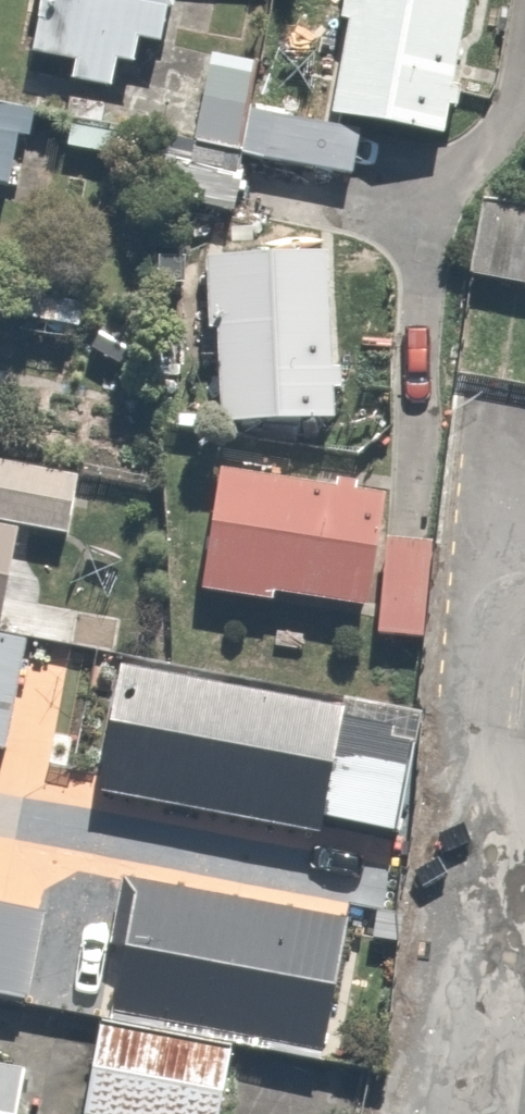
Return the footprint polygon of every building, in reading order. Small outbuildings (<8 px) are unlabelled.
[(37,105),(182,132),(206,0),(56,0),(37,105)] [(368,135),(467,152),(495,0),(358,0),(336,129),(261,115),(270,65),(224,57),(207,155),(360,182),(368,135)] [(488,208),(474,282),(524,292),(524,215),(488,208)] [(333,266),(223,270),(229,448),(339,444),(333,266)] [(0,287),(0,366),(64,376),(77,300),(0,287)] [(33,529),(88,538),(97,483),(0,467),(0,638),(34,644),(71,649),(78,605),(22,596),(33,529)] [(401,506),(226,481),(210,597),(391,623),(388,647),(438,654),(452,554),(395,546),(401,506)] [(15,765),(34,644),(0,638),(0,762),(15,765)] [(438,733),(138,681),(115,815),(332,852),(335,832),(419,846),(438,733)] [(136,899),(114,1022),(248,1045),(352,1064),(374,941),(136,899)] [(43,1010),(57,928),(0,918),(0,1002),(43,1010)] [(114,1022),(98,1113),(236,1113),(248,1045),(114,1022)] [(51,1093),(0,1084),(0,1113),(47,1113),(51,1093)]
